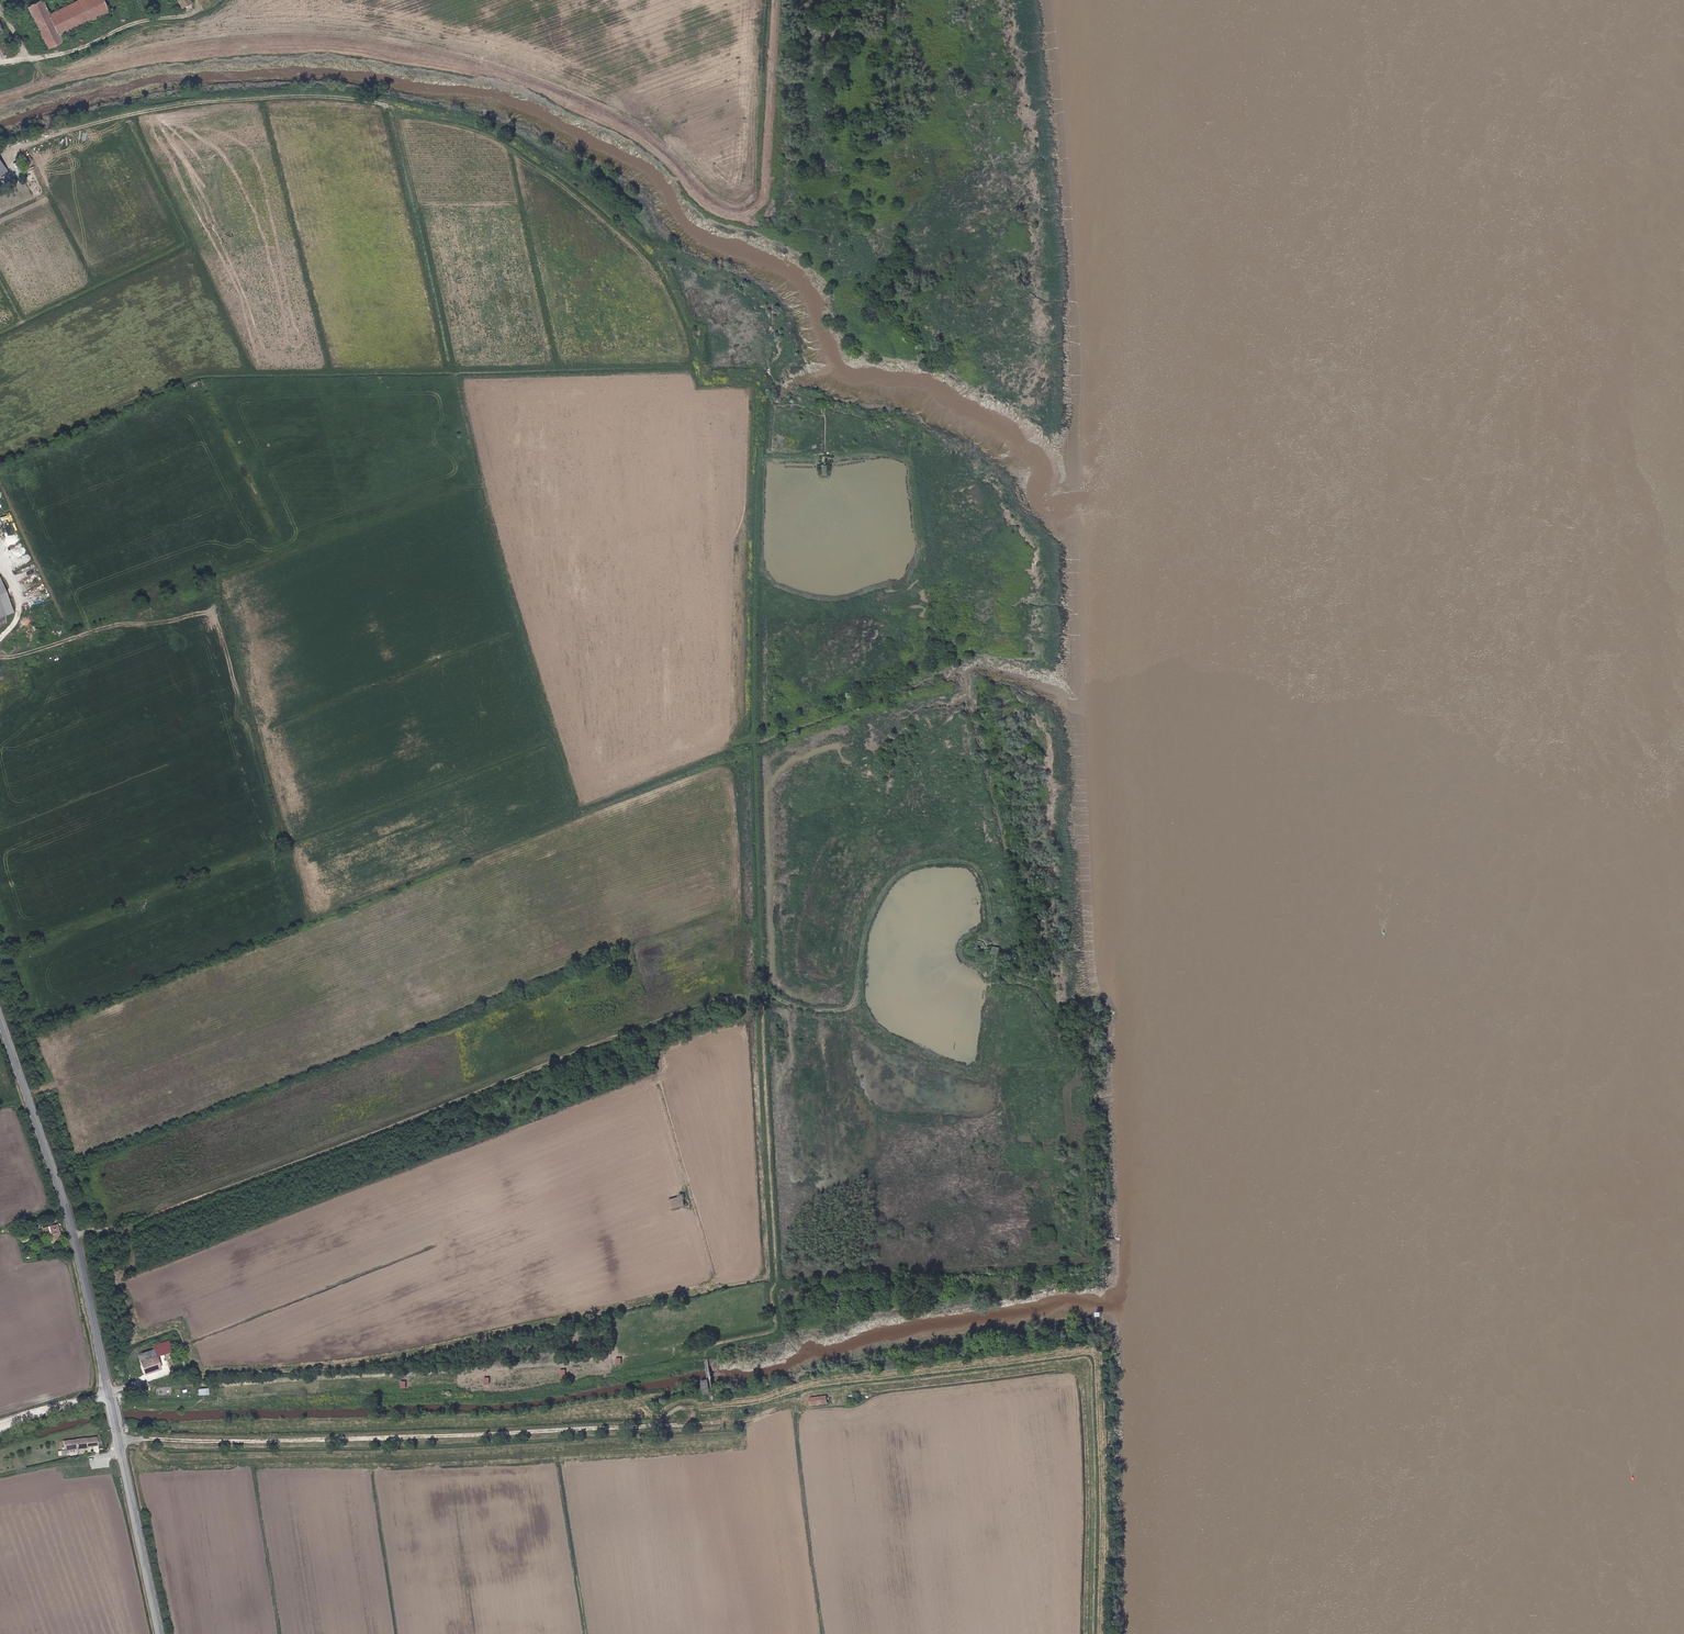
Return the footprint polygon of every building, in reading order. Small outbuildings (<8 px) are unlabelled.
[(25,4),(47,46),(62,38),(60,33),(108,9),(103,0),(33,0),(25,4)] [(196,4),(193,0),(175,0),(182,12),(196,4)] [(62,80),(70,78),(67,64),(58,67),(62,80)] [(977,943),(972,944),(972,946),(967,947),(968,953),(978,951),(977,943)] [(669,1201),(671,1208),(685,1204),(683,1197),(669,1201)] [(61,1241),(57,1225),(43,1229),(44,1234),(50,1232),(53,1243),(61,1241)] [(138,1355),(140,1361),(155,1355),(170,1349),(165,1336),(150,1342),(153,1349),(138,1355)] [(155,1355),(140,1361),(145,1374),(159,1368),(155,1355)] [(710,1394),(710,1392),(708,1380),(702,1381),(704,1394),(710,1394)] [(856,1394),(849,1395),(851,1405),(857,1404),(856,1394)] [(827,1404),(826,1396),(809,1399),(810,1406),(827,1404)] [(63,1441),(63,1446),(64,1452),(86,1449),(85,1448),(96,1446),(95,1437),(63,1441)]
